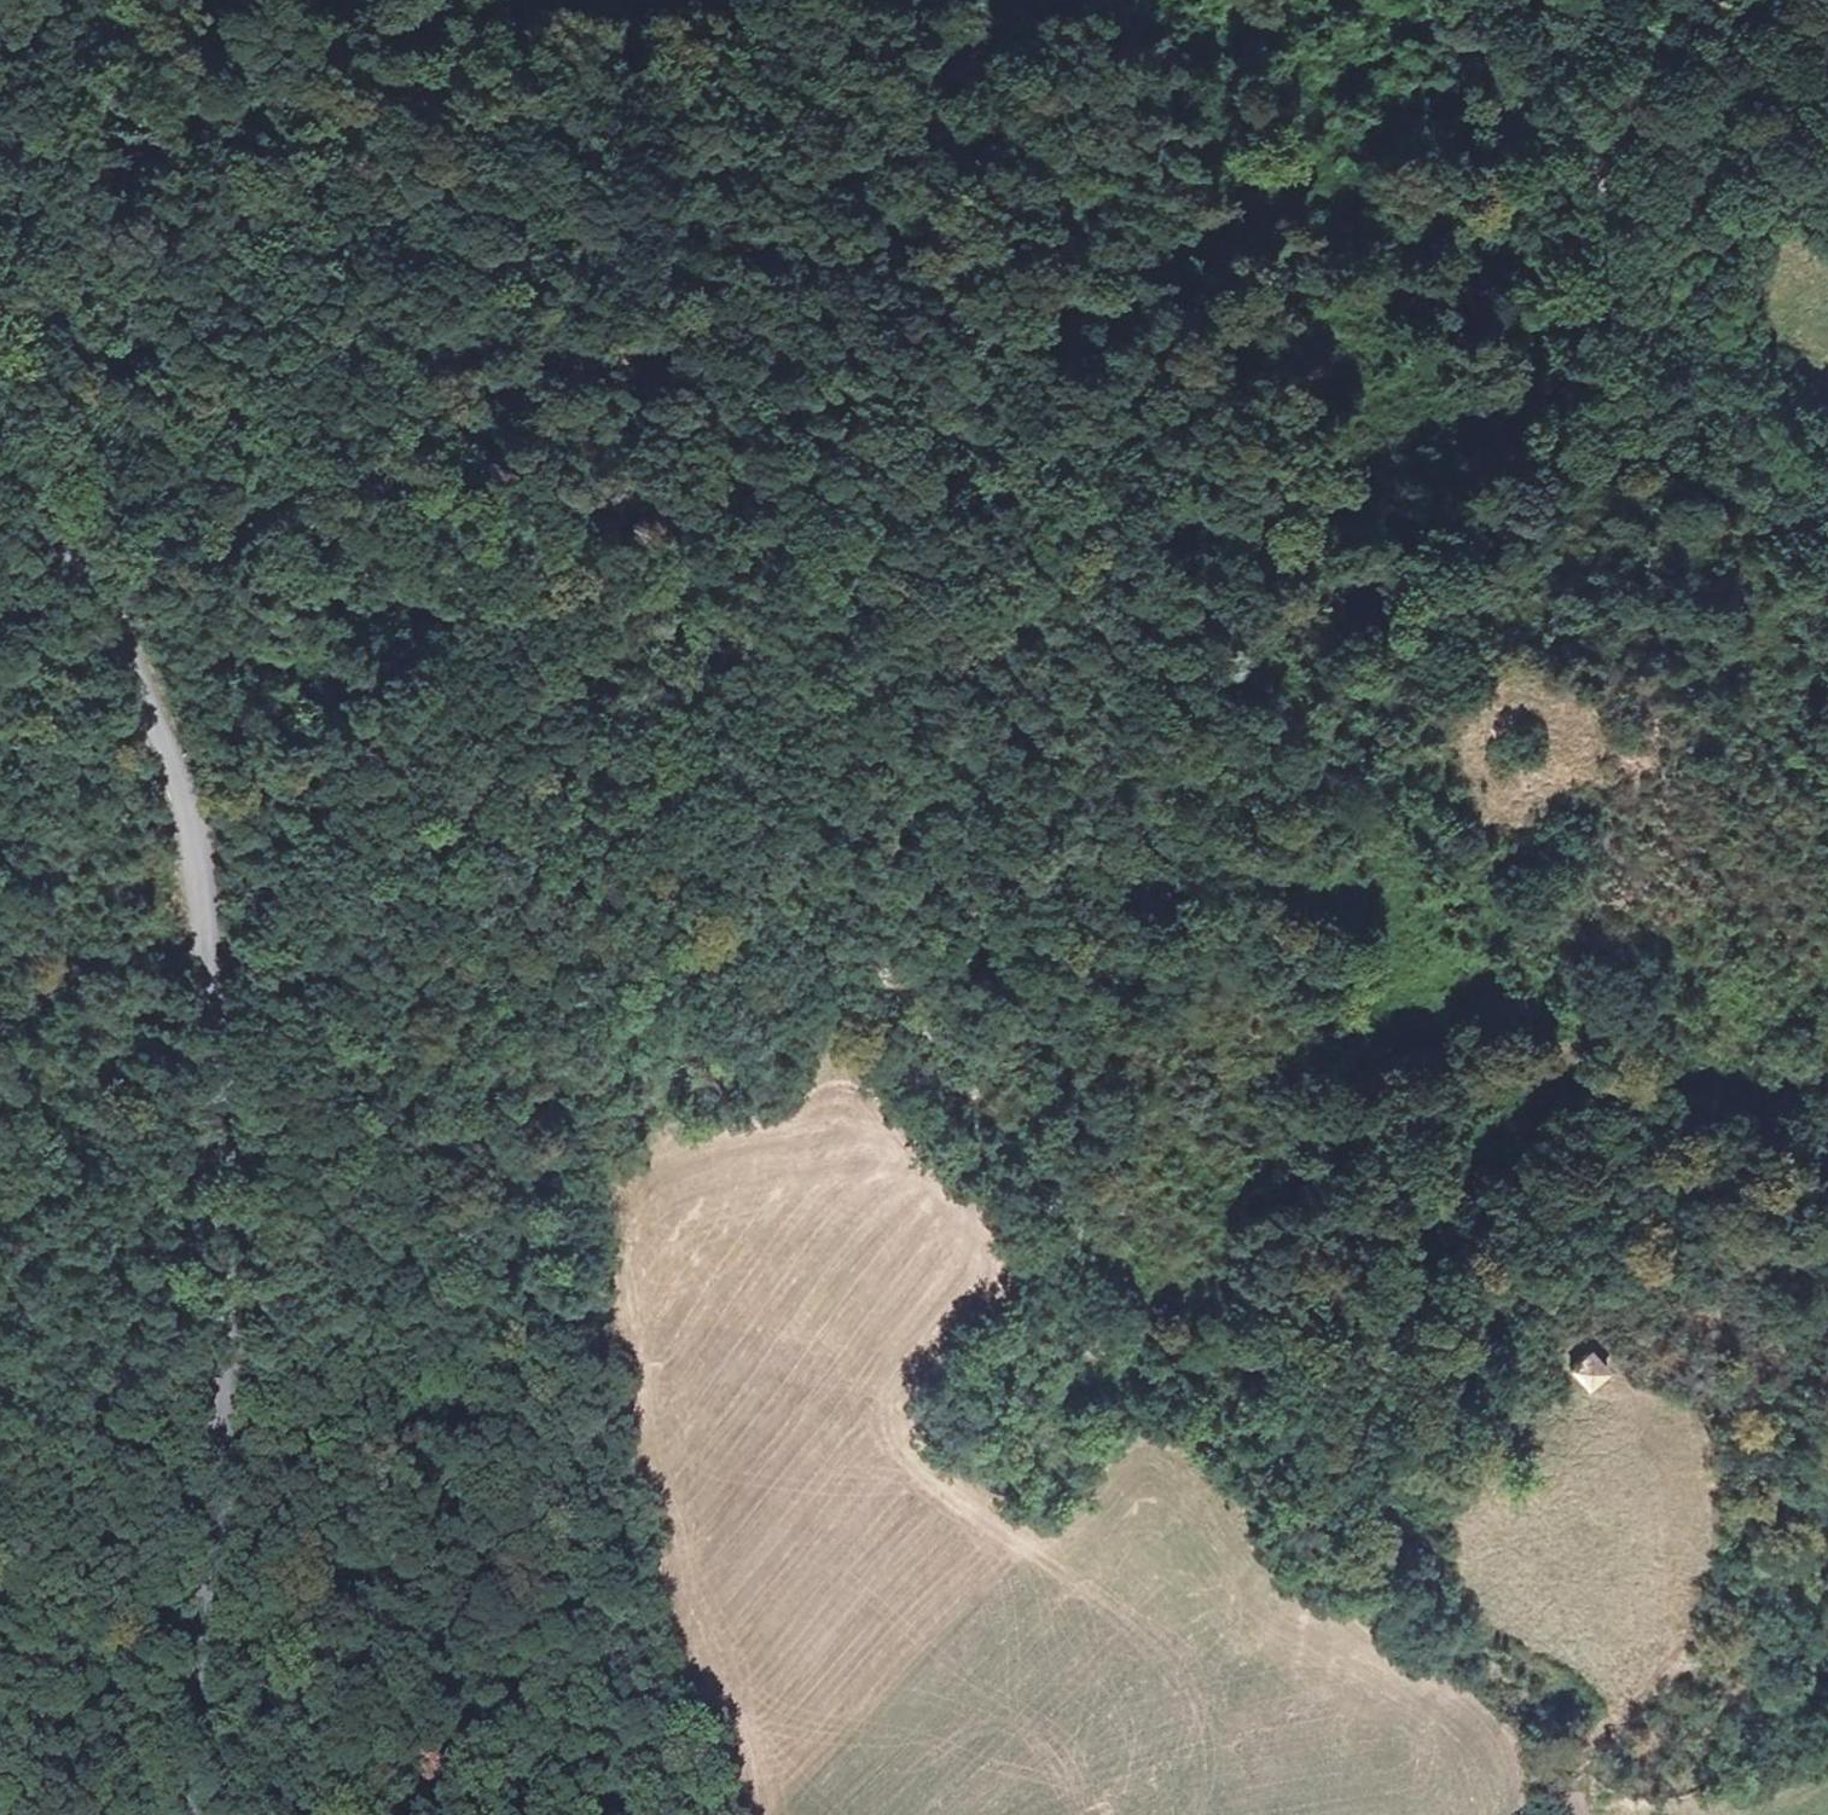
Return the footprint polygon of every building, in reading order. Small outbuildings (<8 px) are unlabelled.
[(1598,1347),(1579,1360),(1596,1381),(1613,1370),(1598,1347)]
